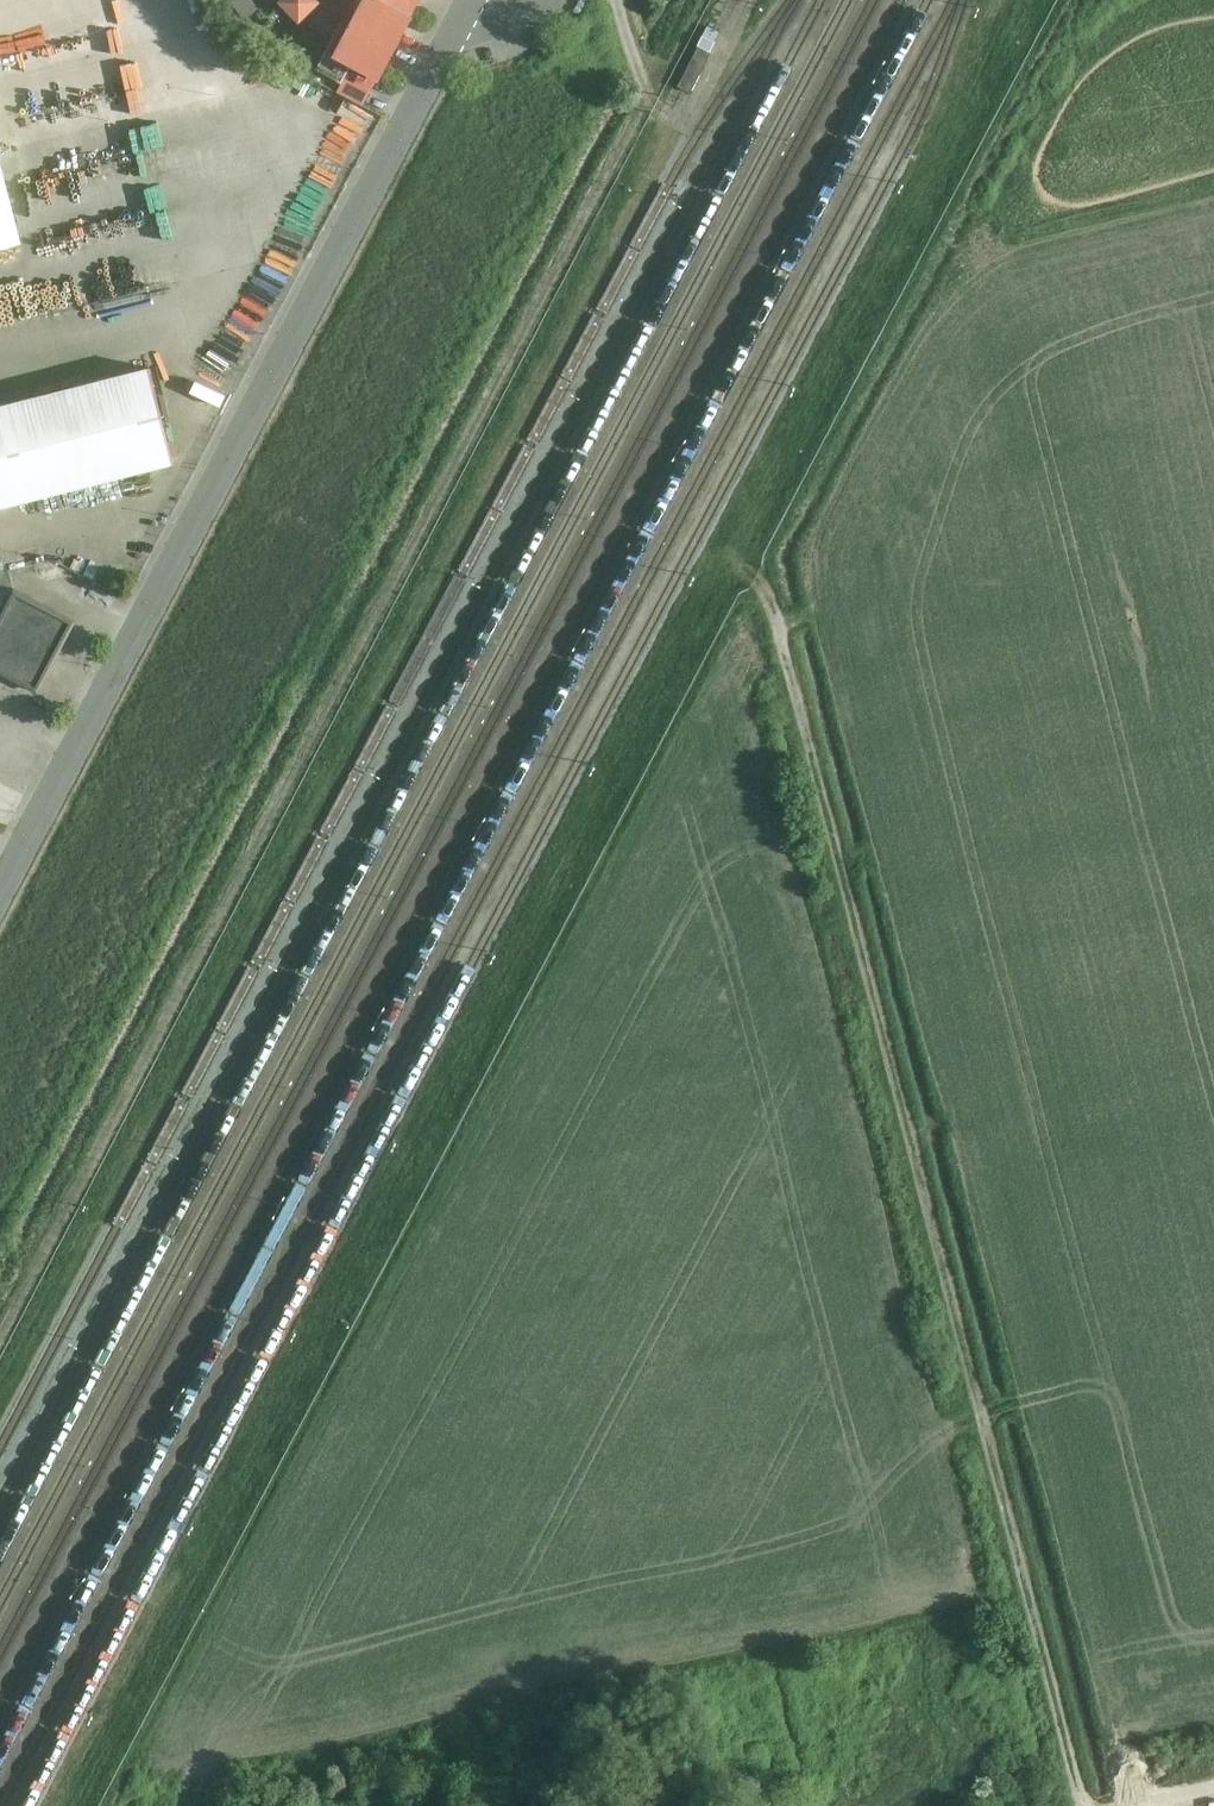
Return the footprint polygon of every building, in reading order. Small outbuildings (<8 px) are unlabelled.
[(303,17),(321,0),(286,0),(303,17)] [(336,50),(354,60),(338,91),(365,104),(419,0),(365,0),(336,50)] [(712,23),(681,83),(693,89),(724,29),(712,23)] [(0,405),(0,509),(173,463),(146,367),(0,405)] [(74,621),(16,592),(0,623),(0,672),(39,691),(74,621)]
